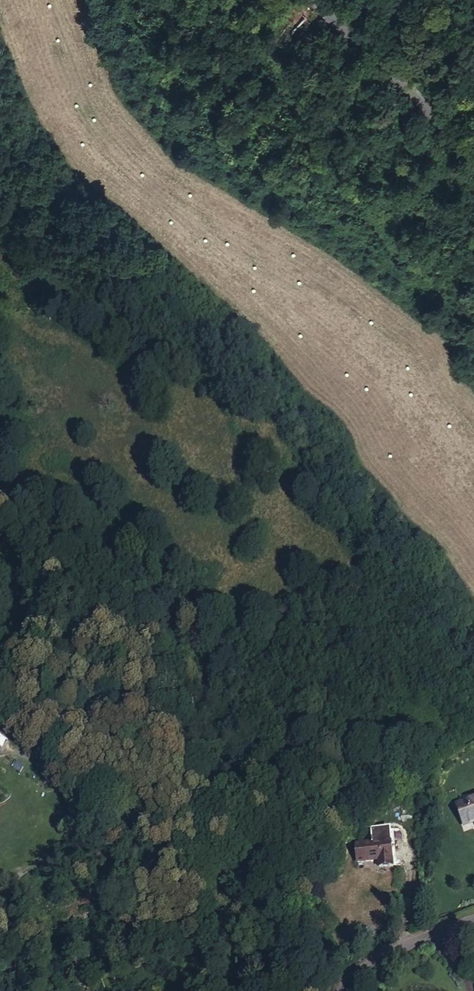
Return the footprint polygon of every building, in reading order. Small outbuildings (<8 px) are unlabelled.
[(456,804),(464,825),(473,821),(473,798),(456,804)] [(392,850),(391,841),(356,843),(357,862),(378,860),(379,867),(393,866),(392,860),(392,850)]
